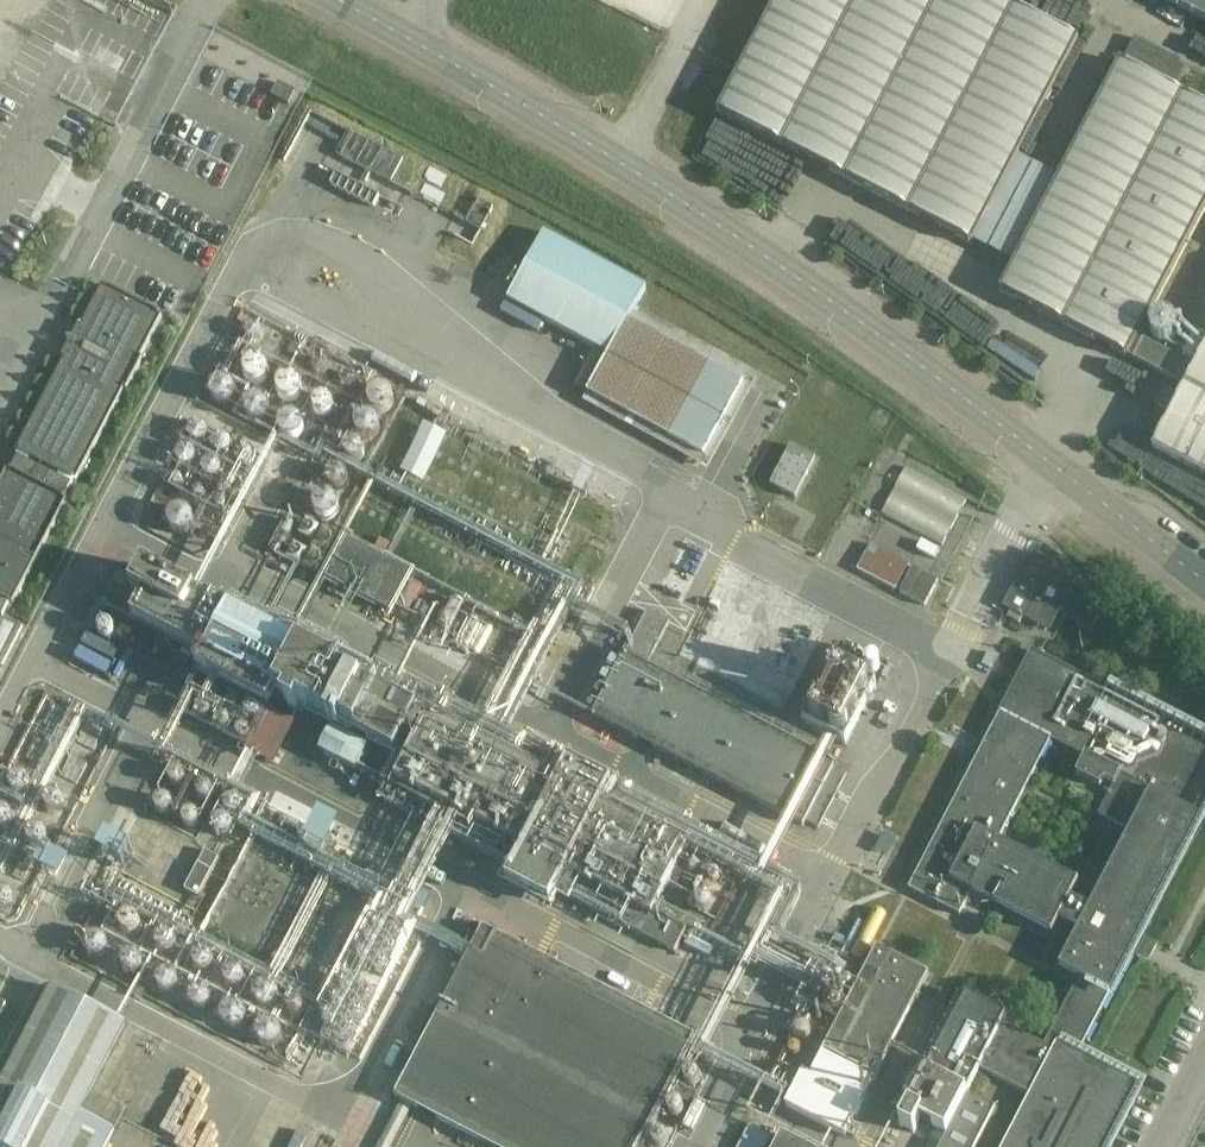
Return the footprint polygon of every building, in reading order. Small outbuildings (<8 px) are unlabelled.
[(717,114),(972,246),(1079,42),(999,0),(776,0),(717,114)] [(1204,24),(1204,0),(1159,0),(1204,24)] [(1204,480),(1204,347),(1193,369),(1138,340),(1204,211),(1204,108),(1118,63),(999,292),(1183,388),(1151,452),(1204,480)] [(343,157),(392,182),(404,160),(355,134),(343,157)] [(468,223),(481,229),(482,230),(494,207),(480,200),(468,223)] [(509,300),(592,346),(608,355),(628,321),(646,289),(546,234),(509,300)] [(20,453),(74,482),(74,480),(77,481),(162,318),(160,317),(161,314),(107,286),(106,289),(103,287),(82,328),(79,326),(73,339),(68,341),(69,346),(63,359),(65,360),(18,450),(20,451),(20,453)] [(628,321),(608,355),(609,356),(588,394),(706,458),(745,386),(628,321)] [(1155,405),(1166,411),(1175,395),(1163,389),(1155,405)] [(403,402),(380,402),(380,424),(403,424),(403,402)] [(465,442),(436,429),(414,476),(443,490),(465,442)] [(772,486),(780,490),(796,498),(816,459),(792,447),(772,486)] [(13,604),(68,500),(8,470),(0,485),(0,597),(13,604)] [(221,514),(217,494),(193,499),(197,519),(221,514)] [(327,580),(391,612),(408,578),(394,571),(397,565),(348,539),(327,580)] [(941,583),(909,566),(871,546),(867,555),(859,550),(850,567),(896,591),(896,592),(928,609),(941,583)] [(1024,576),(1017,591),(1007,609),(1012,612),(1008,618),(1019,624),(1023,617),(1049,631),(1058,614),(1091,630),(1101,612),(1068,594),(1078,577),(1036,555),(1024,576)] [(300,705),(392,753),(415,709),(298,648),(304,637),(266,617),(260,628),(230,613),(222,609),(222,608),(145,567),(132,591),(145,598),(134,618),(206,655),(198,671),(270,707),(277,693),(293,701),(289,708),(296,712),(300,705)] [(647,612),(626,654),(624,657),(615,652),(585,710),(594,714),(593,717),(803,827),(806,822),(818,829),(847,775),(834,768),(836,764),(648,666),(669,623),(647,612)] [(721,657),(718,663),(735,672),(744,655),(706,635),(700,646),(721,657)] [(845,645),(833,667),(803,725),(845,747),(887,667),(845,645)] [(1001,1146),(1106,1146),(1138,1086),(1079,1055),(1204,811),(1204,742),(1032,652),(1000,714),(909,890),(959,916),(972,893),(1051,934),(1060,918),(1080,928),(1059,967),(1080,978),(1044,1046),(1003,1025),(1007,1016),(967,997),(899,1128),(913,1135),(919,1122),(946,1135),(939,1146),(975,1146),(995,1108),(967,1094),(980,1070),(1028,1095),(1001,1146)] [(801,696),(808,682),(771,666),(765,681),(801,696)] [(685,850),(601,807),(601,806),(611,785),(568,763),(557,784),(431,718),(387,803),(513,869),(506,882),(550,905),(557,892),(640,935),(674,953),(686,931),(652,913),(685,850)] [(356,774),(369,749),(335,731),(332,730),(319,755),(356,774)] [(336,801),(328,825),(367,838),(375,814),(336,801)] [(80,866),(89,848),(70,839),(61,856),(80,866)] [(183,935),(197,938),(201,922),(186,919),(183,935)] [(455,953),(467,959),(482,928),(471,922),(455,953)] [(560,969),(483,929),(395,1097),(491,1146),(637,1146),(693,1038),(560,969)] [(220,952),(233,959),(240,944),(228,938),(220,952)] [(877,950),(811,1078),(810,1080),(802,1076),(785,1107),(844,1137),(928,977),(877,950)] [(170,1004),(180,983),(162,975),(152,995),(170,1004)] [(113,1131),(75,1111),(120,1023),(52,987),(0,1086),(0,1146),(104,1146),(113,1131)] [(305,1008),(284,1010),(286,1031),(307,1029),(305,1008)] [(215,1110),(180,1096),(190,1071),(165,1061),(144,1111),(233,1146),(243,1146),(256,1115),(241,1109),(249,1088),(228,1079),(215,1110)] [(743,1138),(738,1146),(765,1146),(770,1138),(749,1127),(743,1138)] [(781,1136),(776,1146),(802,1146),(781,1136)] [(275,1137),(270,1146),(296,1146),(275,1137)]
